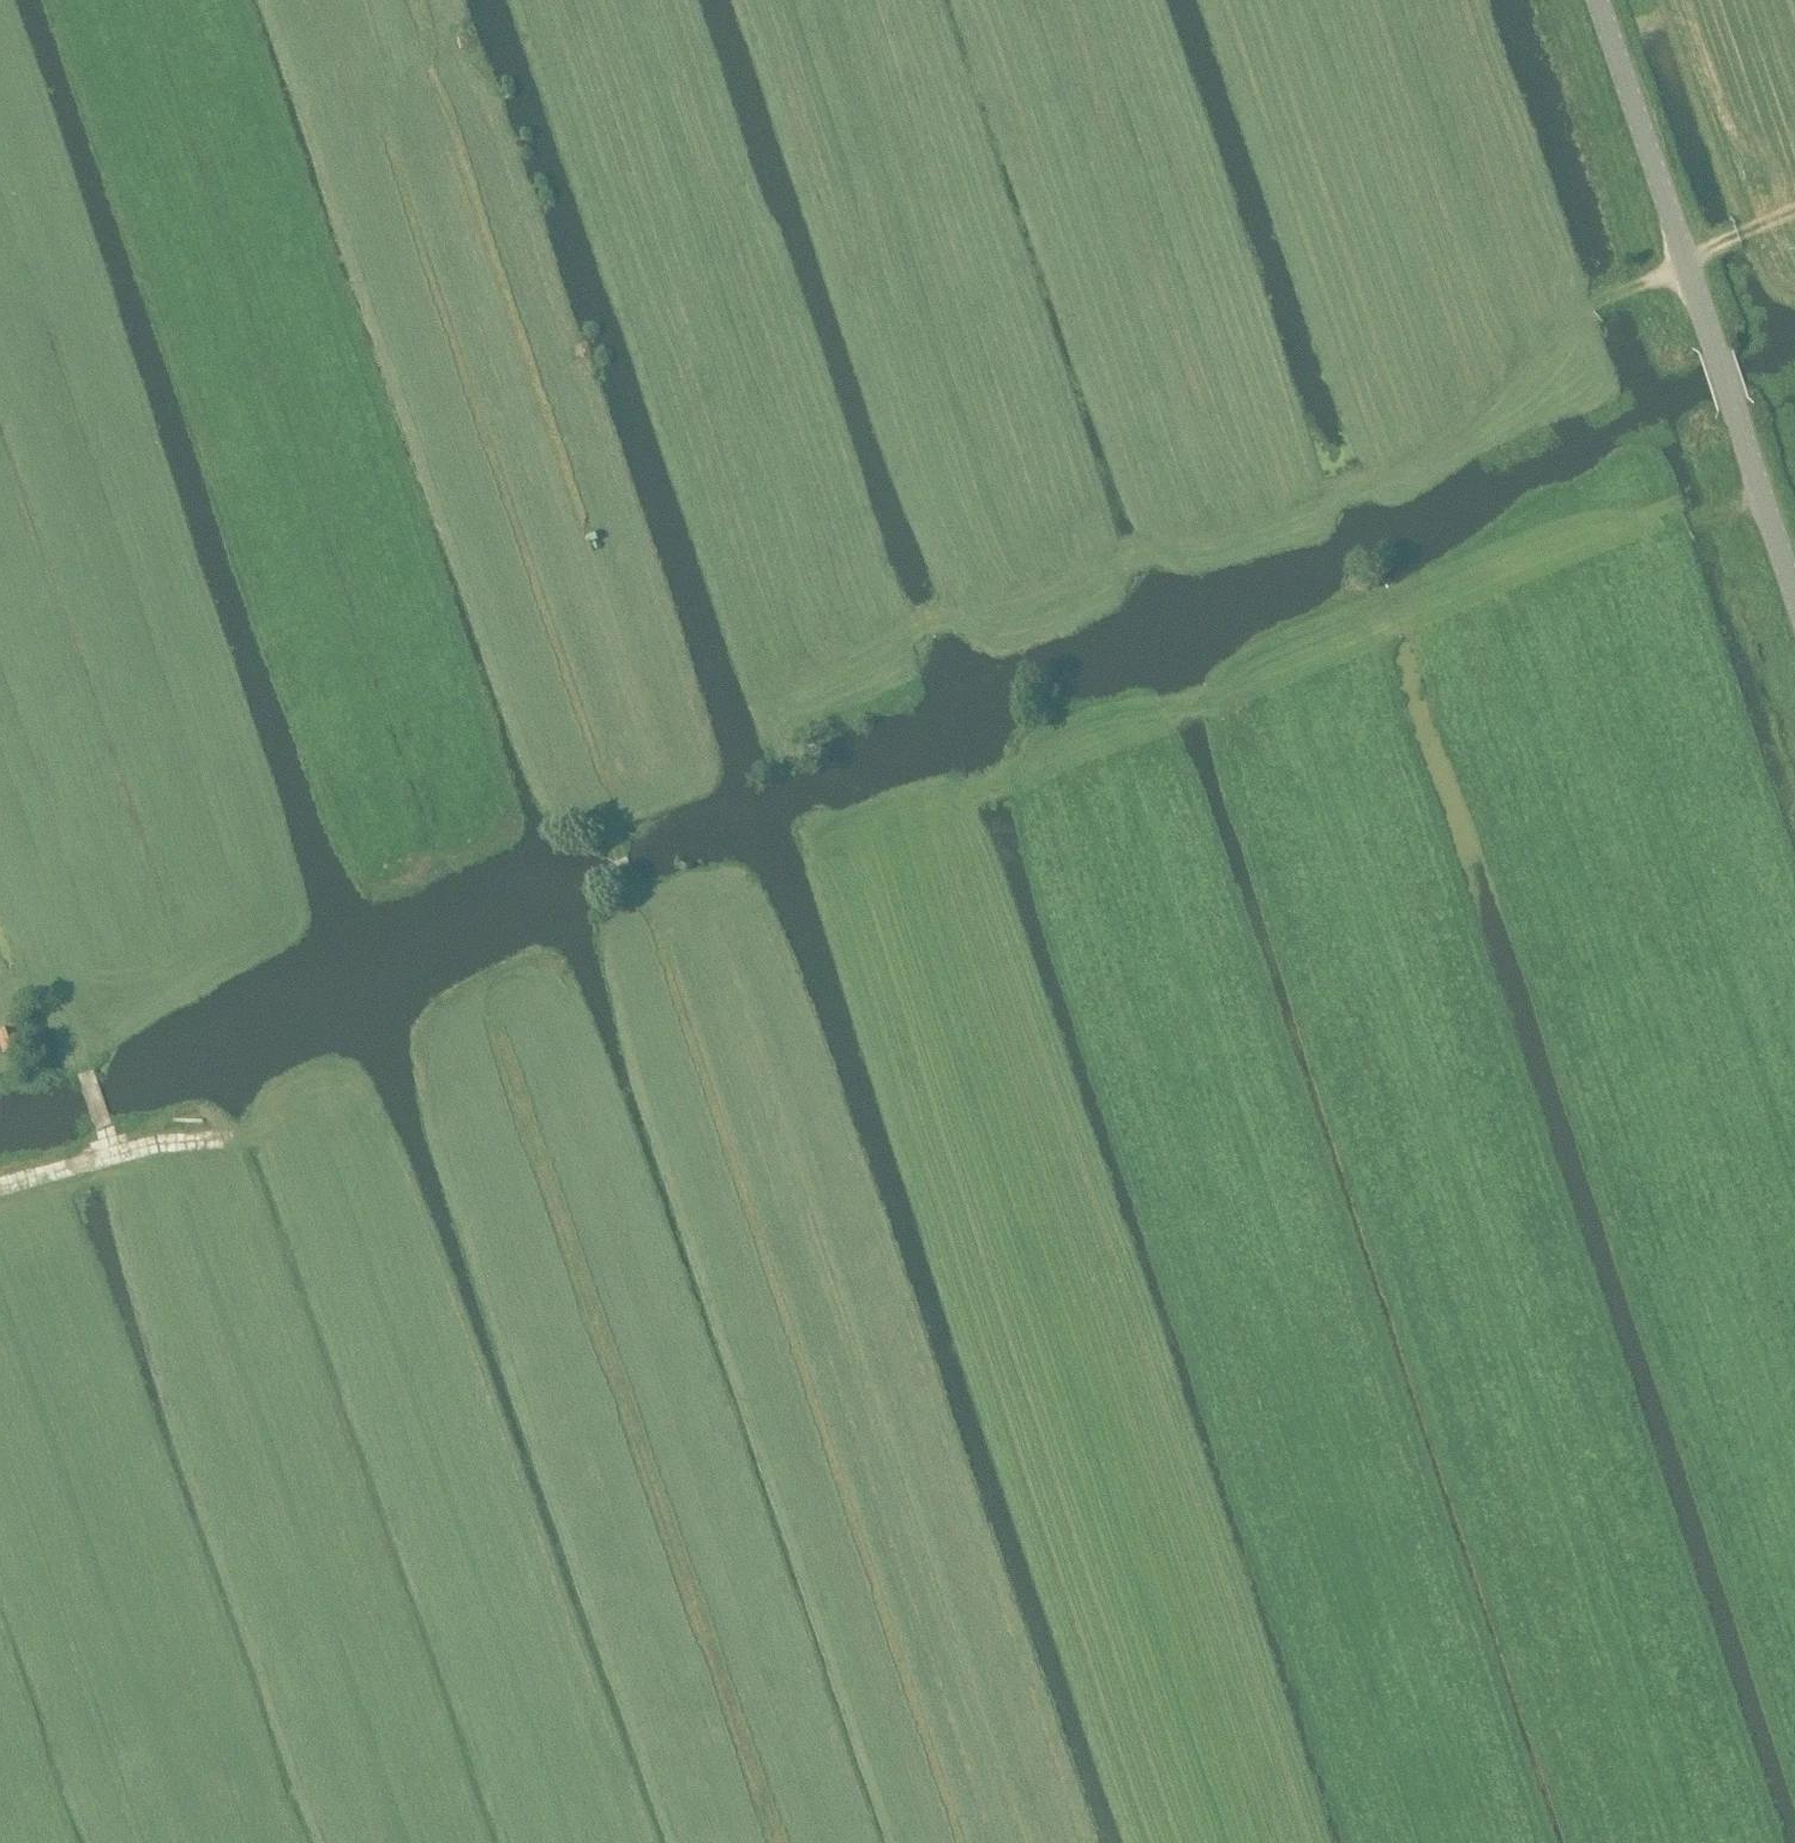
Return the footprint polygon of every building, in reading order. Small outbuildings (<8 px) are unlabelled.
[(13,1028),(0,1033),(0,1047),(3,1056),(20,1050),(13,1028)]
